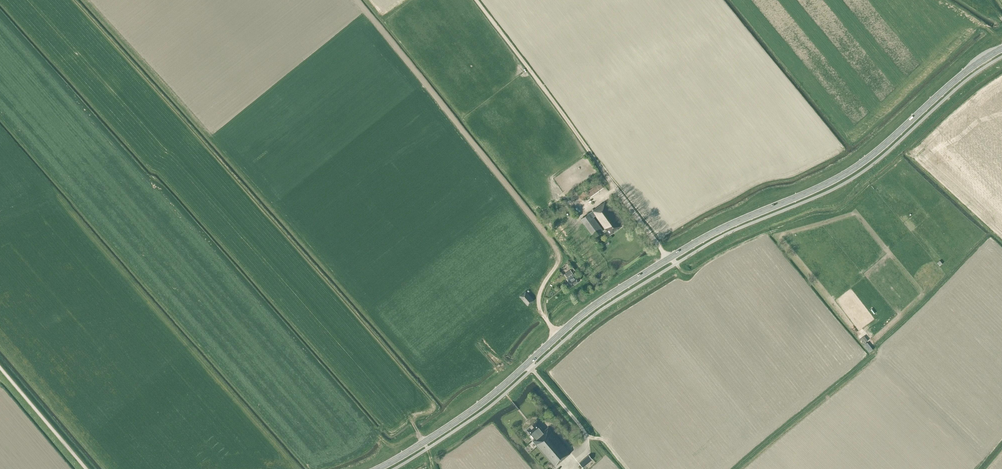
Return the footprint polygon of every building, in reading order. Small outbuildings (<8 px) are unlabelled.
[(599,182),(593,187),(586,192),(590,197),(603,187),(599,182)] [(590,212),(580,219),(593,236),(602,229),(593,217),(595,215),(605,230),(606,229),(610,234),(621,225),(619,222),(619,221),(617,219),(618,218),(605,201),(592,211),(590,212)] [(566,279),(572,286),(580,280),(575,273),(573,274),(572,273),(572,272),(570,269),(565,274),(567,276),(568,277),(566,279)] [(519,296),(527,305),(533,300),(525,291),(519,296)] [(861,338),(864,343),(869,340),(865,335),(861,338)] [(547,464),(551,468),(571,452),(549,426),(544,430),(535,420),(532,424),(531,423),(529,425),(530,425),(526,428),(534,438),(532,440),(550,461),(547,464)] [(579,463),(583,467),(592,459),(589,455),(579,463)]
